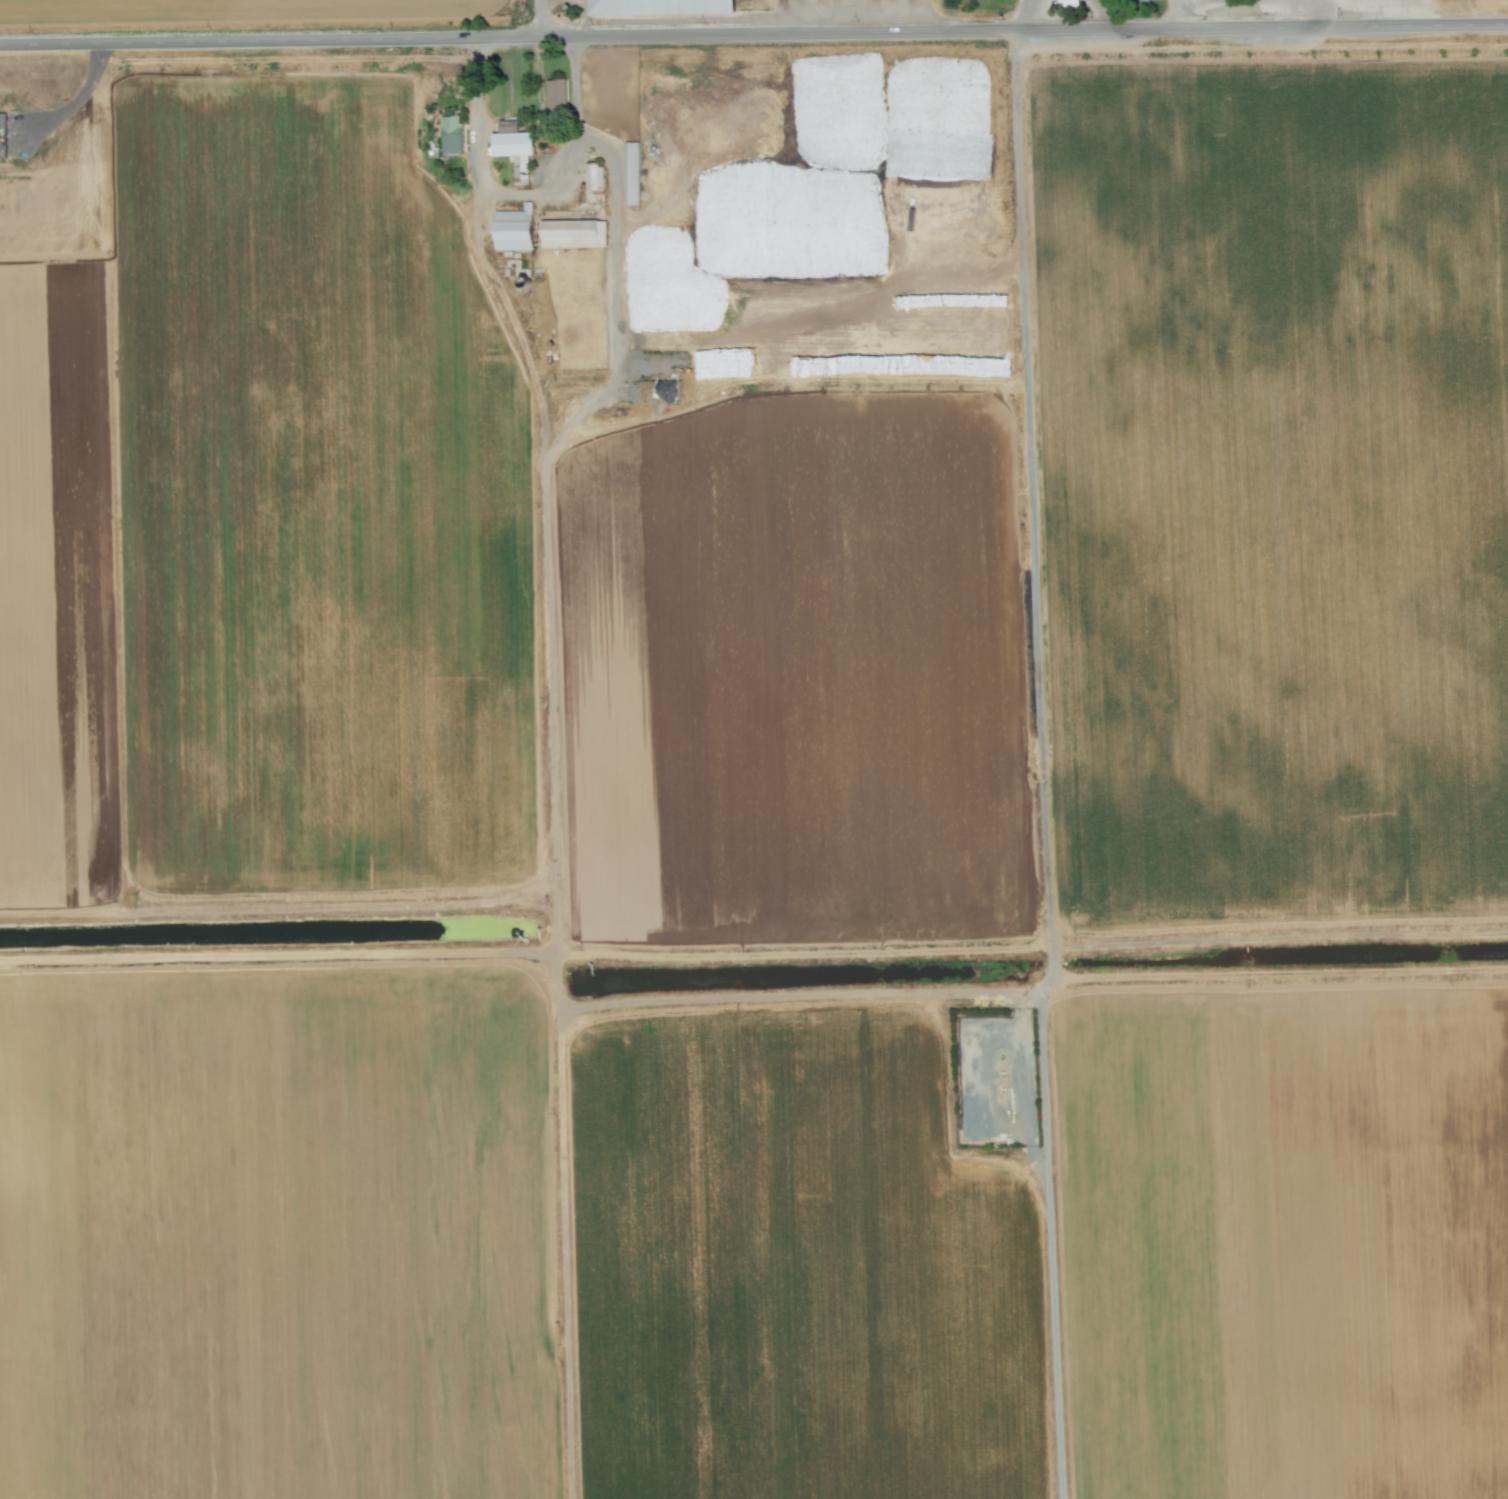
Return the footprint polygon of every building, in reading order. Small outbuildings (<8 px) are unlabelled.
[(733,0),(588,0),(588,16),(733,14),(733,0)] [(564,80),(545,80),(546,113),(565,113),(564,80)] [(461,116),(441,116),(441,155),(462,155),(461,116)] [(513,156),(514,182),(526,181),(525,156),(533,155),(532,132),(517,133),(517,121),(497,122),(497,134),(491,134),(492,157),(513,156)] [(639,206),(638,142),(624,143),(625,206),(639,206)] [(603,190),(602,164),(585,164),(586,191),(603,190)] [(494,251),(532,250),(531,202),(523,202),(524,211),(494,211),(494,251)] [(540,221),(540,248),(606,248),(605,220),(540,221)]
